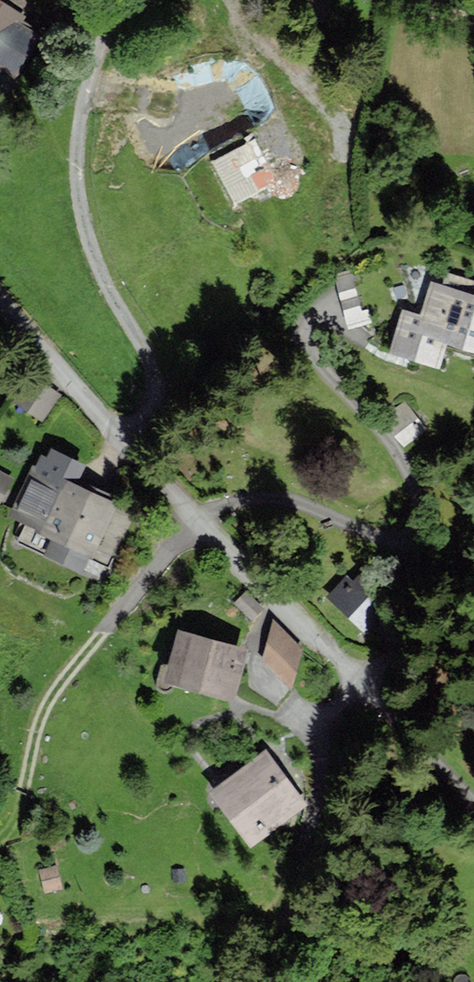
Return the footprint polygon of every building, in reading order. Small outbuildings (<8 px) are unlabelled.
[(13,74),(39,35),(21,23),(25,17),(21,14),(28,3),(23,0),(0,0),(0,66),(13,74)] [(255,132),(203,158),(233,217),(286,190),(255,132)] [(368,316),(354,264),(336,269),(350,321),(368,316)] [(448,278),(444,290),(432,286),(422,319),(403,313),(391,353),(438,366),(445,342),(473,350),(473,285),(448,278)] [(14,401),(44,417),(59,389),(30,373),(14,401)] [(16,474),(0,465),(0,505),(16,474)] [(38,468),(15,515),(104,559),(128,512),(38,468)] [(345,577),(328,596),(363,629),(392,598),(363,572),(352,583),(345,577)] [(247,593),(236,603),(251,619),(261,610),(247,593)] [(274,623),(266,662),(292,688),(300,649),(274,623)] [(178,632),(165,685),(233,702),(246,649),(178,632)] [(265,754),(214,791),(252,841),(302,804),(265,754)] [(42,871),(46,891),(61,888),(57,868),(42,871)]
